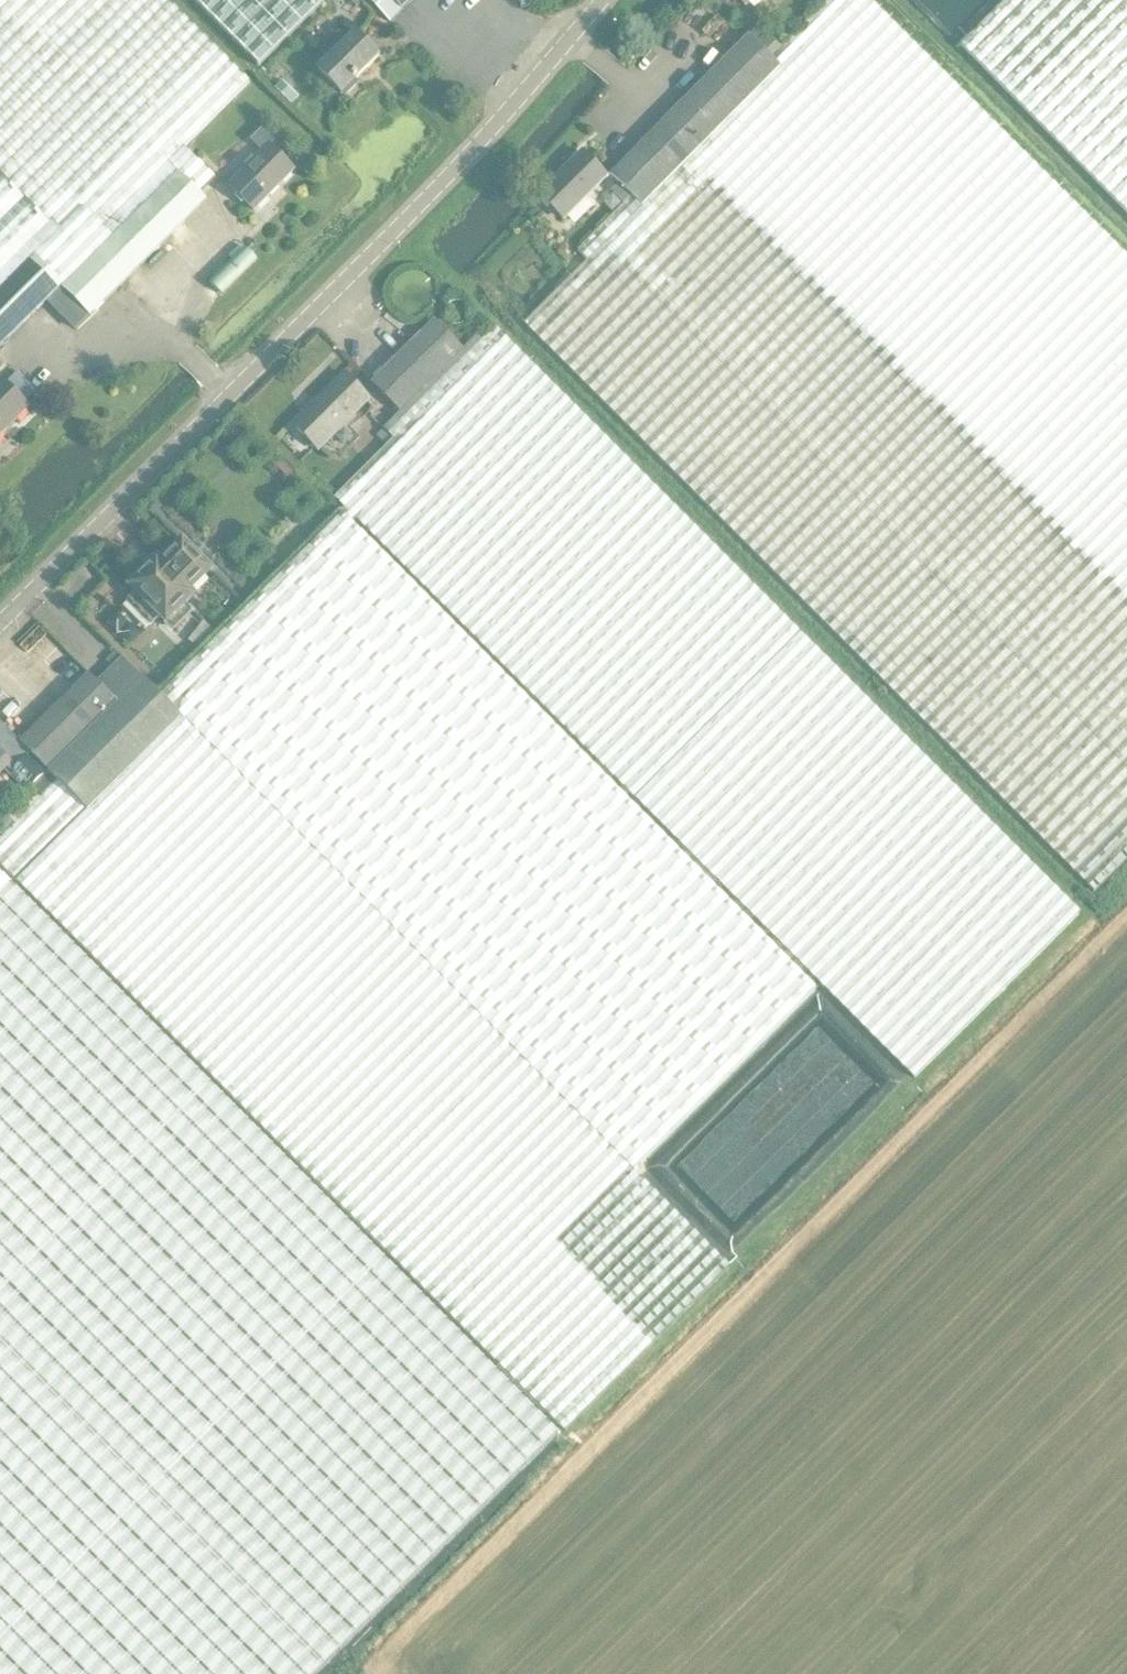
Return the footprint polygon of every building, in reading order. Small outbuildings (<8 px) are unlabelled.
[(60,287),(89,316),(204,201),(198,195),(214,179),(183,148),(249,83),(166,0),(0,0),(0,347),(60,287)] [(259,67),(326,0),(193,0),(259,67)] [(400,10),(390,0),(365,0),(388,23),(400,10)] [(400,10),(401,11),(405,7),(412,0),(390,0),(400,10)] [(1126,586),(1126,258),(867,0),(829,0),(781,47),(779,46),(775,42),(759,26),(748,37),(747,36),(665,121),(695,150),(691,154),(1126,586)] [(1126,214),(1126,0),(1008,0),(961,46),(1126,214)] [(354,34),(345,44),(341,40),(324,57),(328,61),(319,71),(347,98),(360,84),(357,81),(379,58),(354,34)] [(299,98),(282,81),(275,88),(292,105),(299,98)] [(691,154),(695,150),(665,121),(610,176),(619,185),(611,192),(623,204),(577,252),(586,261),(524,325),(1093,891),(1126,856),(1126,586),(691,154)] [(261,152),(227,186),(252,211),(292,171),(270,148),(276,142),(263,129),(250,141),(261,152)] [(604,178),(580,154),(539,197),(563,220),(604,178)] [(490,324),(461,352),(431,323),(370,384),(400,413),(383,430),(393,440),(387,446),(334,500),(583,748),(911,1077),(1076,912),(580,414),(490,324)] [(18,373),(5,386),(23,404),(36,391),(18,373)] [(343,375),(292,427),(318,452),(369,401),(343,375)] [(27,408),(23,404),(5,386),(0,381),(0,434),(27,408)] [(383,430),(377,437),(387,446),(393,440),(383,430)] [(283,457),(273,466),(288,481),(298,472),(283,457)] [(0,823),(0,867),(564,1431),(593,1403),(726,1266),(630,1169),(640,1160),(662,1137),(811,989),(813,987),(342,515),(166,687),(158,695),(120,658),(95,683),(86,675),(19,742),(18,743),(29,754),(13,769),(10,766),(5,771),(28,795),(0,823)] [(208,571),(181,543),(159,564),(155,560),(128,586),(135,593),(125,602),(149,625),(158,616),(164,622),(165,622),(172,629),(190,612),(183,604),(191,596),(186,592),(208,571)] [(215,635),(204,624),(187,641),(197,652),(215,635)] [(7,762),(8,764),(10,762),(12,764),(10,766),(13,769),(29,754),(18,743),(19,742),(6,729),(5,730),(0,725),(0,769),(7,762)] [(7,882),(0,889),(0,1673),(316,1673),(557,1434),(7,882)]
